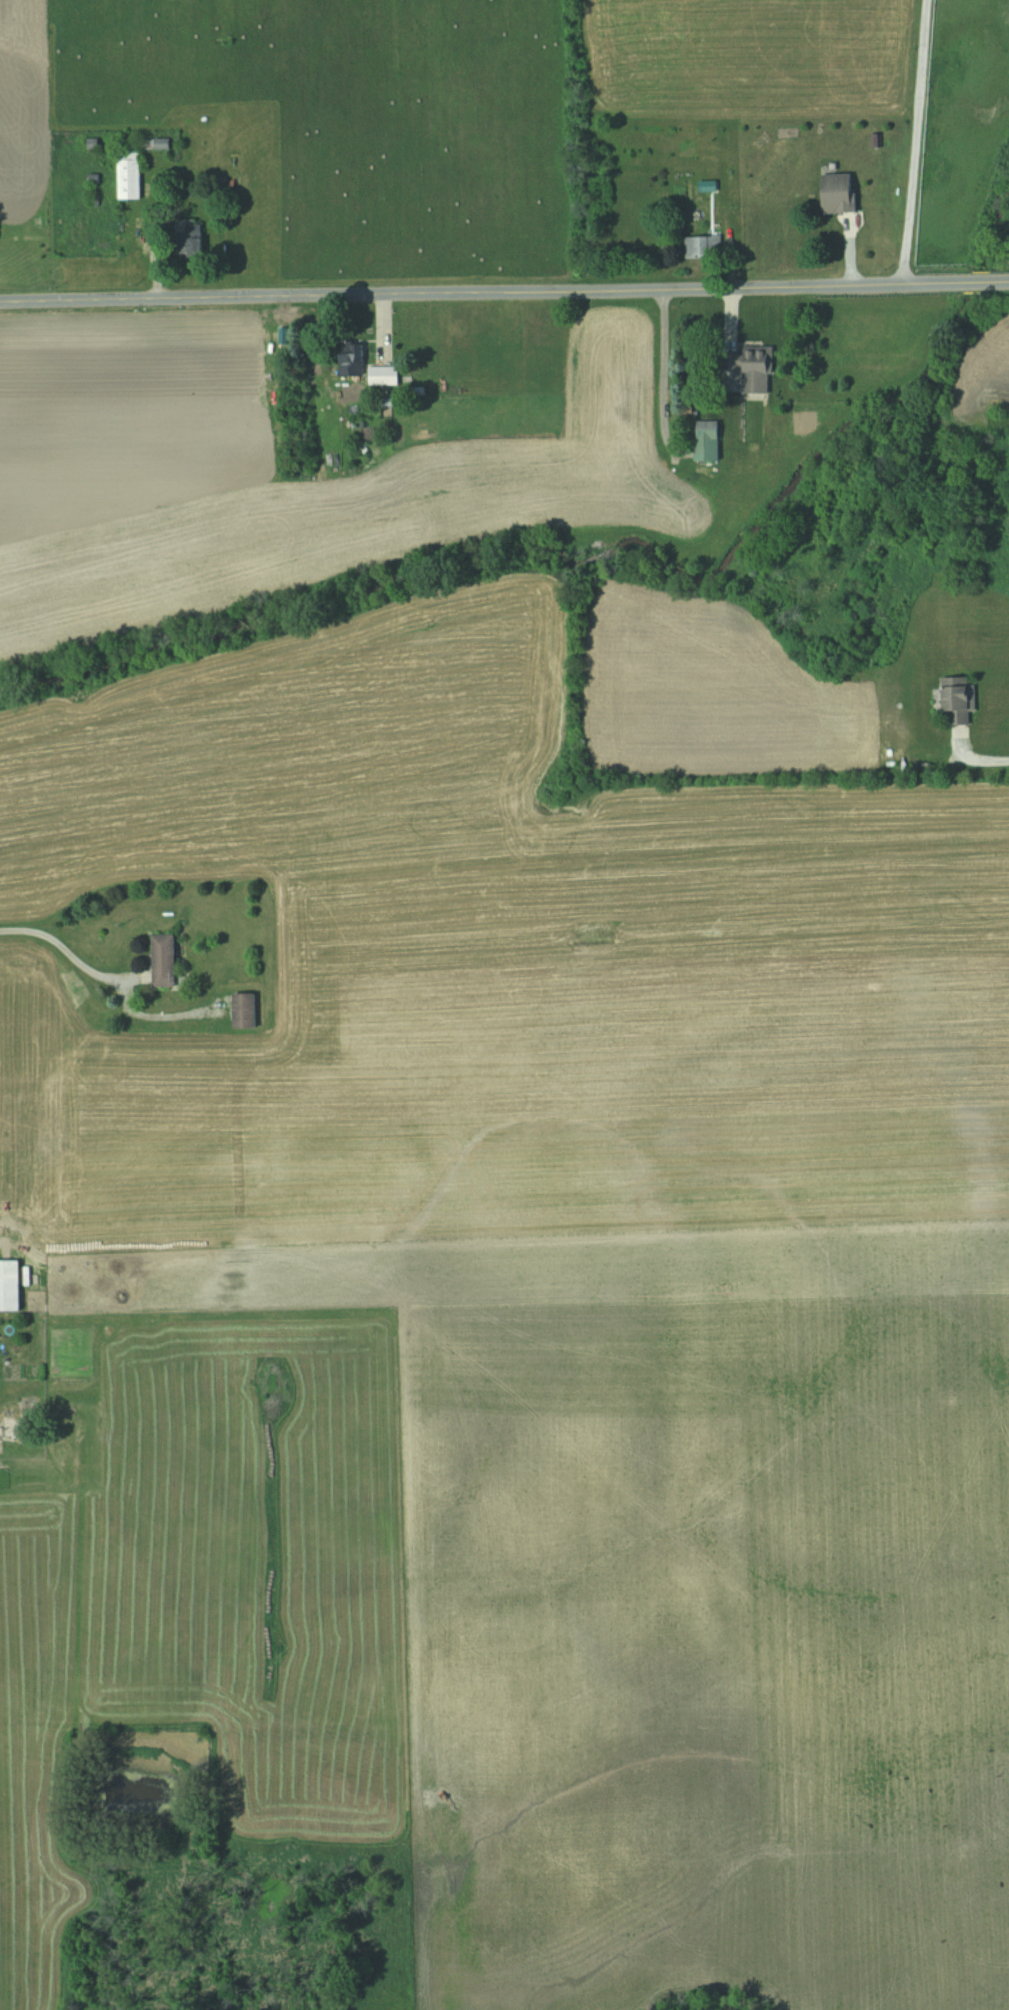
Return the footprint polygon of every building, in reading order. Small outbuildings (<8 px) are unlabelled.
[(119,200),(141,200),(141,149),(119,149),(119,200)] [(824,175),(825,214),(856,213),(854,174),(824,175)] [(203,223),(176,224),(177,257),(204,256),(203,223)] [(686,237),(686,255),(721,255),(721,237),(686,237)] [(365,376),(365,342),(340,342),(340,376),(365,376)] [(773,349),(728,349),(728,372),(744,372),(744,394),(773,394),(773,349)] [(399,367),(370,367),(370,386),(399,386),(399,367)] [(697,462),(720,462),(720,421),(697,421),(697,462)] [(946,686),(946,725),(972,725),(973,687),(946,686)] [(153,986),(175,986),(175,934),(153,934),(153,986)] [(234,1028),(257,1028),(257,993),(234,993),(234,1028)] [(21,1311),(21,1260),(0,1260),(0,1311),(21,1311)]
